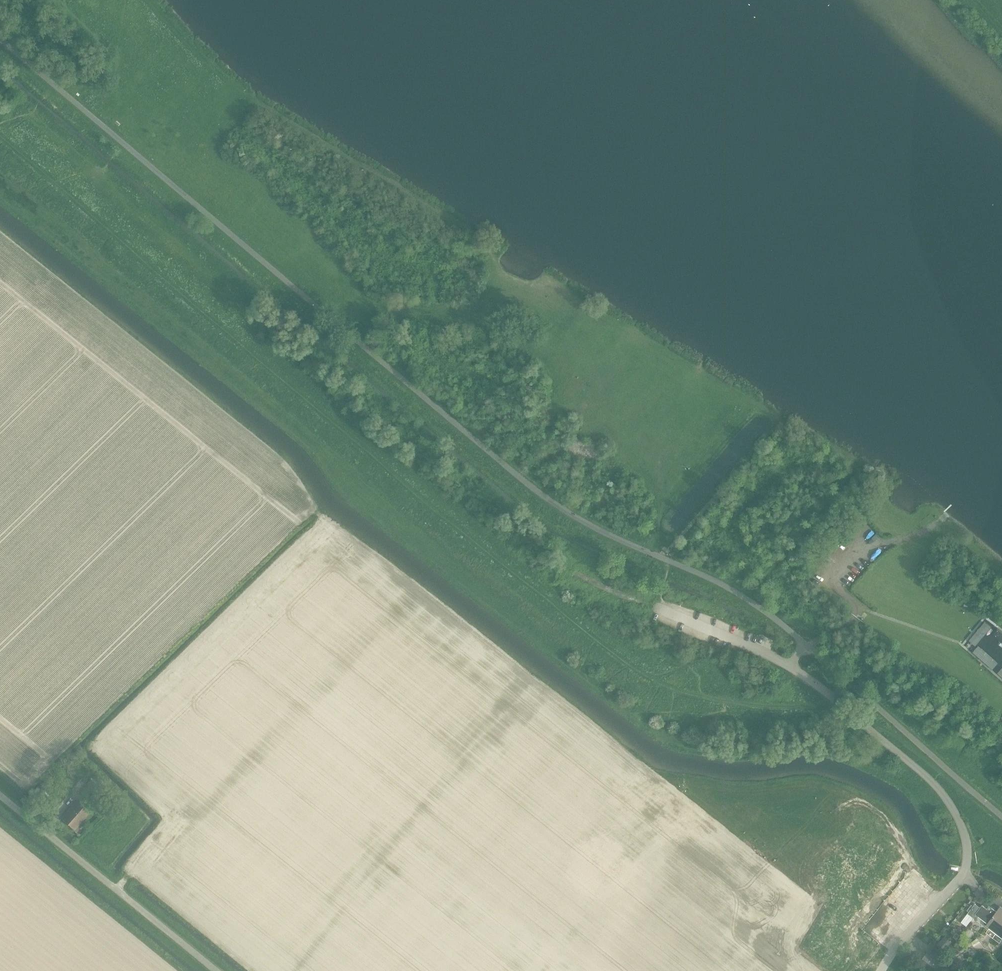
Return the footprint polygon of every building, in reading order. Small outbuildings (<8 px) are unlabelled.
[(81,791),(87,797),(97,785),(91,779),(81,791)] [(63,818),(75,829),(90,812),(77,801),(63,818)] [(988,923),(987,926),(1001,937),(1001,908),(1001,907),(997,912),(992,908),(989,906),(987,909),(982,905),(980,907),(975,903),(968,913),(961,922),(966,926),(973,917),(974,917),(976,914),(988,923)] [(945,937),(937,945),(943,951),(951,942),(945,937)] [(928,954),(927,953),(921,962),(933,970),(938,970),(943,965),(928,954)]
